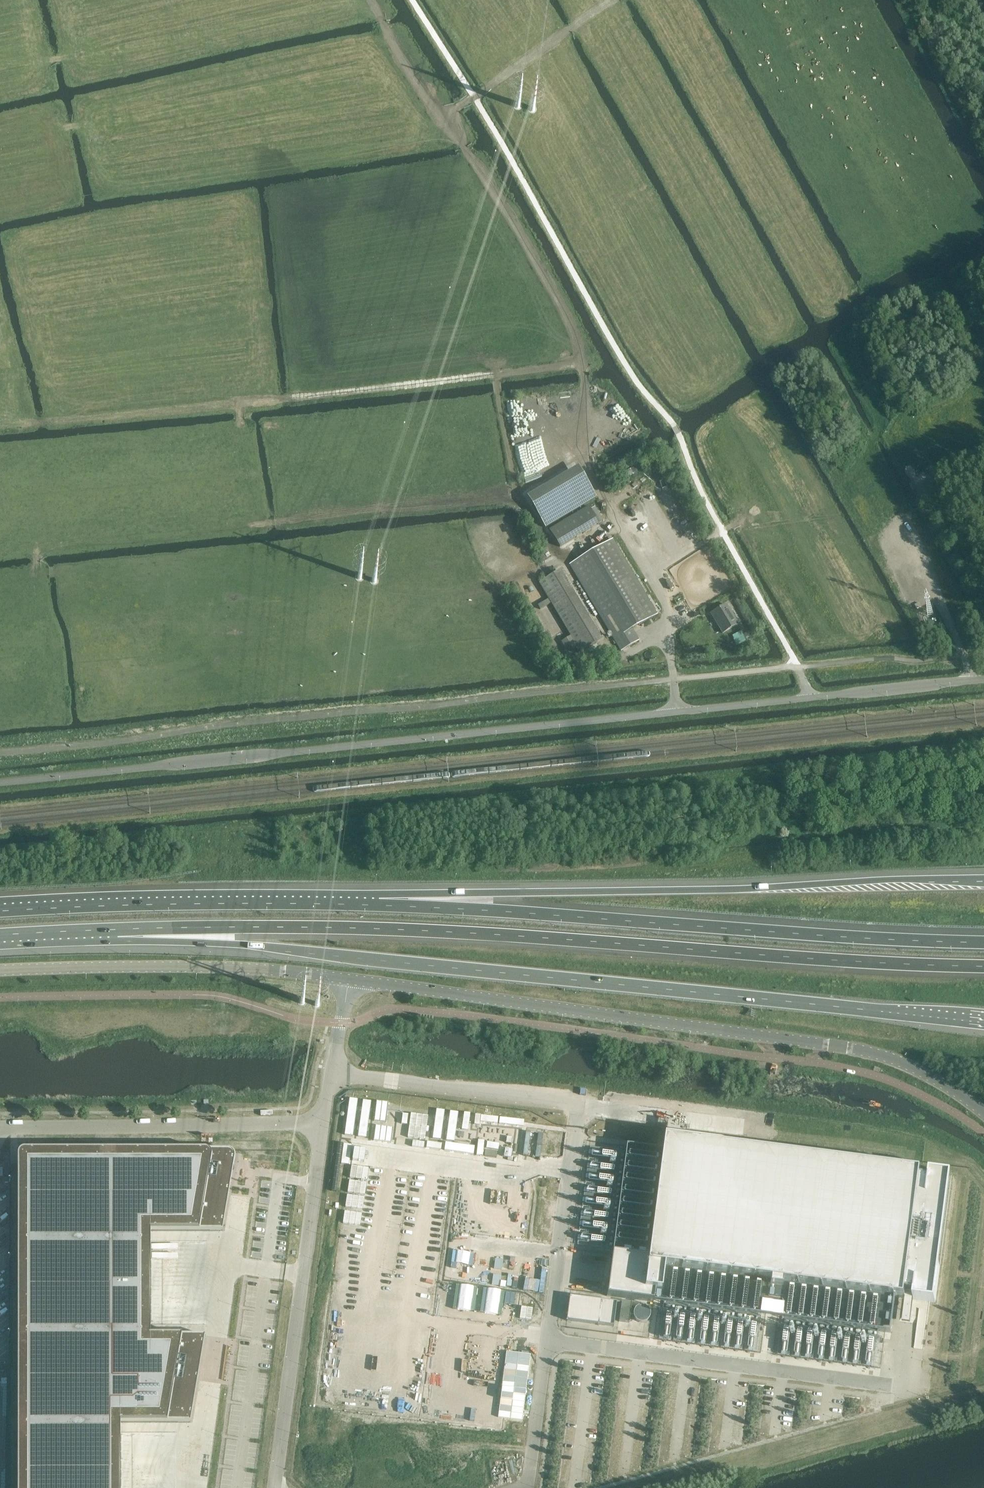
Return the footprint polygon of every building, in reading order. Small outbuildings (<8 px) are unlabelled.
[(528,495),(547,527),(598,496),(579,465),(528,495)] [(560,548),(600,524),(589,506),(549,529),(560,548)] [(679,508),(668,513),(672,524),(684,520),(679,508)] [(632,629),(657,615),(612,540),(570,564),(621,651),(639,641),(632,629)] [(598,642),(604,639),(562,569),(557,572),(539,582),(571,636),(561,642),(567,652),(577,646),(580,652),(598,642)] [(722,633),(738,624),(726,605),(712,613),(720,625),(718,626),(722,633)] [(749,638),(745,629),(735,634),(740,642),(749,638)] [(612,1253),(607,1296),(653,1302),(654,1299),(655,1292),(661,1293),(664,1267),(882,1296),(879,1324),(892,1326),(896,1297),(905,1299),(906,1293),(914,1294),(913,1300),(935,1303),(952,1176),(930,1173),(929,1179),(921,1178),(922,1172),(663,1139),(648,1257),(612,1253)] [(37,1183),(37,1487),(182,1487),(259,1183),(37,1183)] [(655,1292),(654,1299),(879,1324),(882,1296),(664,1267),(661,1293),(655,1292)] [(570,1296),(566,1320),(614,1326),(617,1302),(616,1302),(570,1296)] [(629,1323),(632,1302),(622,1301),(619,1321),(629,1323)]
